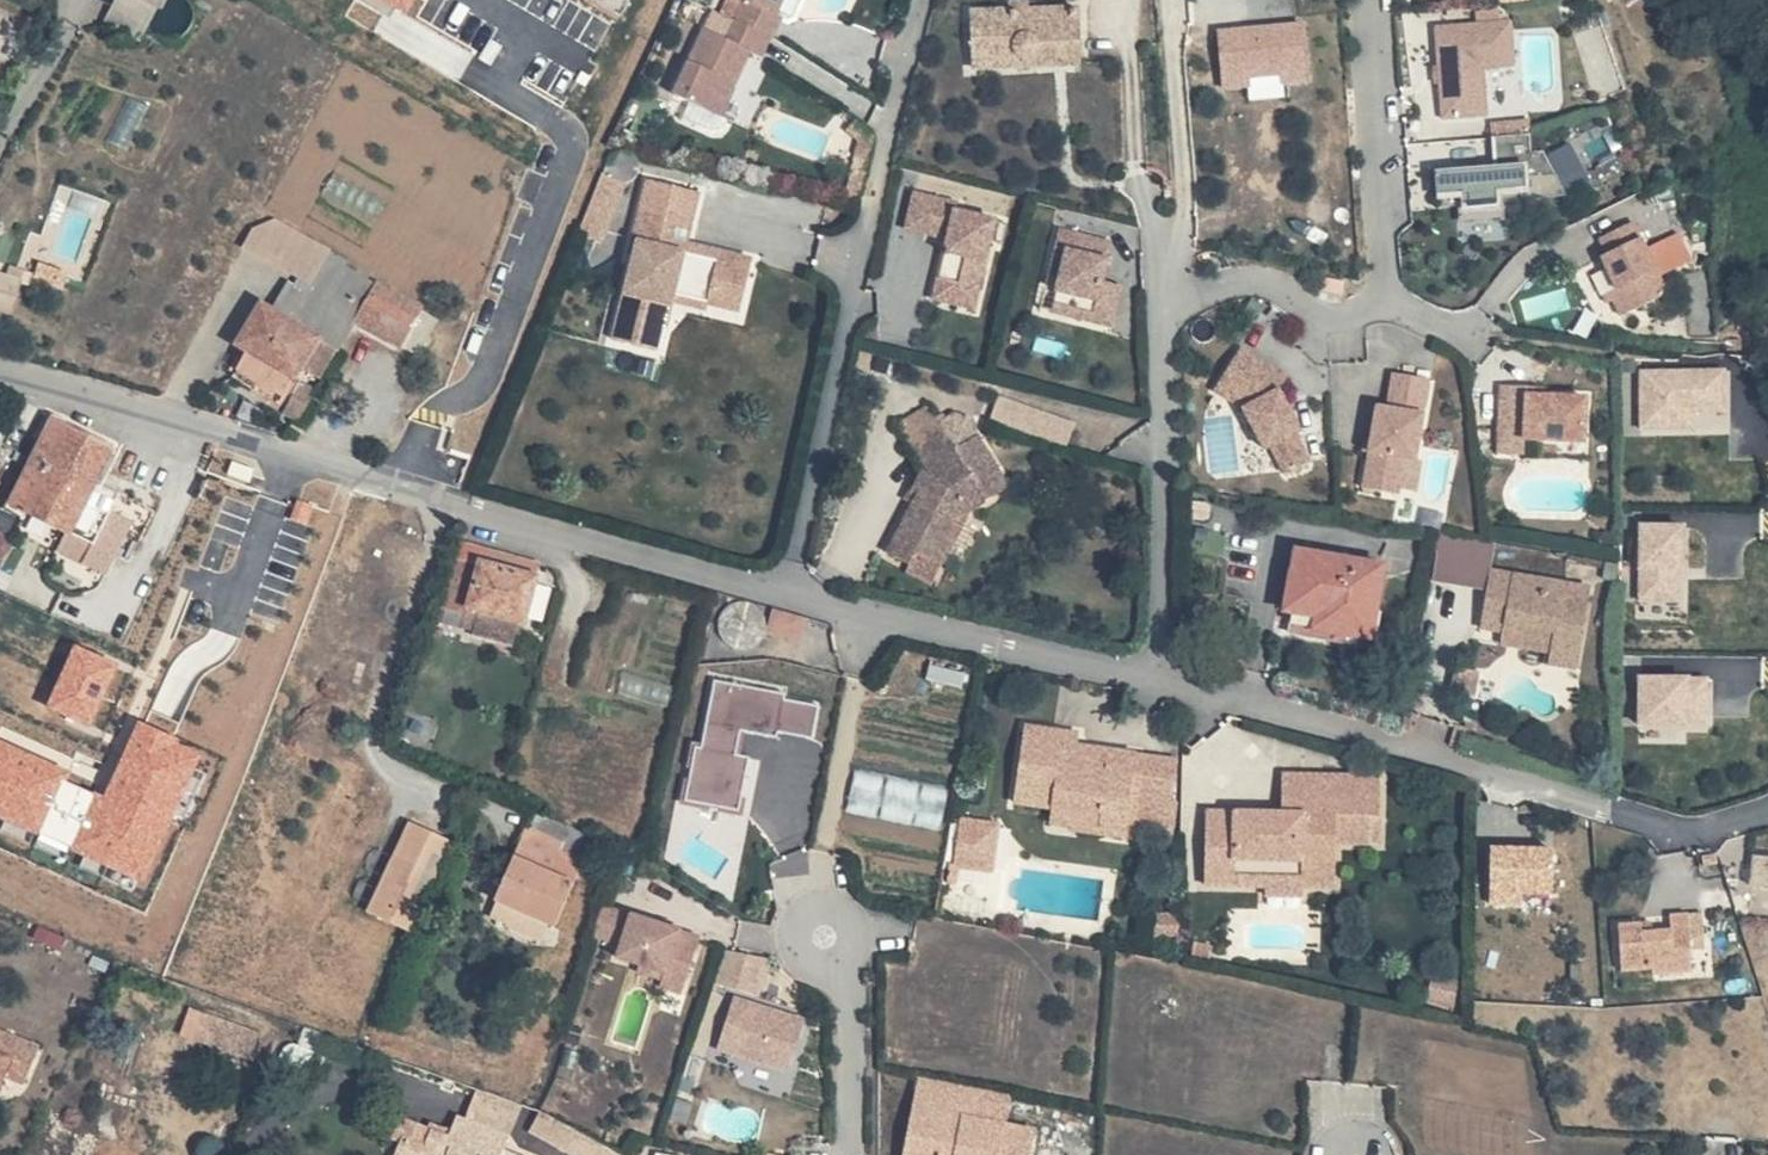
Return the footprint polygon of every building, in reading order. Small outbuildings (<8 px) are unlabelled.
[(146,0),(121,0),(98,40),(129,58),(160,8),(146,0)] [(411,11),(417,0),(390,0),(411,11)] [(591,9),(574,0),(562,0),(559,29),(575,38),(574,44),(597,46),(613,17),(614,6),(625,7),(629,0),(592,0),(591,9)] [(725,37),(704,27),(675,90),(723,111),(754,48),(742,42),(750,24),(771,32),(774,33),(784,10),(774,6),(777,0),(741,0),(725,37)] [(774,6),(784,10),(789,0),(777,0),(774,6)] [(1082,11),(972,13),(973,65),(1083,63),(1082,11)] [(1492,15),(1417,21),(1420,63),(1424,63),(1425,72),(1420,72),(1423,112),(1467,110),(1463,61),(1495,59),(1492,15)] [(1219,26),(1225,87),(1250,84),(1251,92),(1314,86),(1307,17),(1219,26)] [(771,32),(750,24),(742,42),(754,48),(763,51),(771,32)] [(721,133),(745,85),(754,90),(770,59),(757,52),(725,116),(691,100),(684,114),(721,133)] [(129,95),(108,138),(130,148),(150,105),(129,95)] [(1510,115),(1492,116),(1493,129),(1510,127),(1510,115)] [(1492,116),(1471,118),(1473,131),(1493,129),(1492,116)] [(846,146),(816,118),(808,129),(832,154),(833,153),(846,146)] [(1476,162),(1418,167),(1421,198),(1443,195),(1445,213),(1482,210),(1480,192),(1509,189),(1507,171),(1537,169),(1524,144),(1512,145),(1510,127),(1493,129),(1473,131),(1476,162)] [(1580,142),(1552,147),(1559,183),(1587,178),(1580,142)] [(842,163),(830,160),(821,198),(834,202),(842,163)] [(1507,171),(1509,189),(1546,186),(1537,169),(1507,171)] [(630,182),(608,173),(585,228),(607,237),(630,182)] [(704,186),(652,174),(634,252),(640,254),(620,339),(647,345),(653,318),(663,320),(671,322),(677,296),(683,267),(722,276),(720,283),(752,290),(759,253),(690,238),(688,246),(674,243),(676,234),(678,224),(694,228),(704,186)] [(380,217),(329,187),(315,210),(366,240),(380,217)] [(891,193),(883,228),(925,237),(930,215),(909,210),(912,198),(891,193)] [(934,202),(912,198),(909,210),(930,215),(925,237),(915,278),(956,288),(967,241),(972,220),(932,210),(934,202)] [(1594,294),(1602,310),(1648,287),(1613,216),(1580,232),(1588,248),(1581,252),(1597,283),(1590,287),(1594,294)] [(315,282),(334,249),(281,217),(258,226),(247,246),(315,282)] [(1088,241),(1036,228),(1032,247),(1043,250),(1033,289),(1059,295),(1054,316),(1090,324),(1099,284),(1079,280),(1088,241)] [(690,238),(676,234),(674,243),(688,246),(690,238)] [(350,259),(334,249),(315,282),(314,285),(303,281),(297,289),(358,323),(402,345),(425,304),(347,263),(350,259)] [(17,315),(29,271),(0,263),(0,310),(17,315)] [(749,302),(752,290),(720,283),(722,276),(683,267),(677,296),(714,304),(716,295),(749,302)] [(956,288),(915,278),(910,299),(951,308),(956,288)] [(297,289),(287,284),(275,306),(343,347),(358,323),(297,289)] [(1590,287),(1584,290),(1588,297),(1594,294),(1590,287)] [(1059,295),(1033,289),(1028,310),(1054,316),(1059,295)] [(275,306),(261,298),(239,338),(251,347),(237,372),(294,402),(302,389),(308,378),(302,370),(307,363),(325,375),(343,347),(275,306)] [(663,320),(653,318),(647,345),(656,348),(663,320)] [(0,323),(0,341),(10,347),(18,334),(12,330),(0,323)] [(1227,355),(1198,395),(1226,415),(1249,455),(1255,451),(1271,478),(1294,464),(1278,437),(1285,433),(1262,394),(1268,385),(1227,355)] [(1641,366),(1642,431),(1699,430),(1698,412),(1729,411),(1728,365),(1641,366)] [(1414,383),(1379,377),(1372,412),(1362,410),(1356,443),(1354,455),(1348,491),(1383,497),(1389,462),(1399,464),(1414,383)] [(1512,380),(1487,379),(1483,447),(1508,449),(1509,433),(1568,436),(1571,394),(1529,391),(1511,390),(1512,380)] [(1530,381),(1512,380),(1511,390),(1529,391),(1530,381)] [(1003,390),(993,416),(1070,444),(1079,418),(1003,390)] [(894,418),(866,439),(882,460),(910,439),(894,418)] [(72,551),(49,539),(74,489),(88,457),(30,427),(0,482),(0,516),(5,519),(3,527),(42,547),(38,554),(64,566),(72,551)] [(910,439),(882,460),(899,482),(912,489),(903,507),(870,573),(894,584),(899,572),(922,583),(953,526),(950,521),(988,498),(939,430),(927,427),(910,439)] [(912,489),(899,482),(890,500),(903,507),(912,489)] [(98,501),(74,489),(49,539),(72,551),(85,525),(98,501)] [(1641,600),(1686,599),(1685,520),(1640,520),(1641,600)] [(85,525),(72,551),(94,562),(107,536),(85,525)] [(1416,535),(1370,526),(1363,566),(1409,574),(1416,535)] [(459,554),(482,561),(487,544),(464,537),(459,554)] [(544,560),(487,544),(482,561),(540,579),(544,560)] [(1352,567),(1263,553),(1259,577),(1267,578),(1260,615),(1287,619),(1285,633),(1317,639),(1322,613),(1344,615),(1352,567)] [(447,597),(467,604),(469,604),(482,561),(459,554),(447,597)] [(482,561),(469,604),(522,620),(528,622),(540,579),(482,561)] [(1572,599),(1471,579),(1460,638),(1486,643),(1488,634),(1534,643),(1531,665),(1530,677),(1557,681),(1572,599)] [(463,609),(467,604),(447,597),(445,604),(463,609)] [(469,604),(467,604),(463,609),(460,624),(515,640),(522,620),(469,604)] [(808,614),(779,606),(773,629),(801,637),(808,614)] [(1534,643),(1488,634),(1486,643),(1483,656),(1531,665),(1534,643)] [(95,723),(121,660),(76,642),(50,705),(95,723)] [(1714,725),(1712,671),(1639,674),(1641,728),(1714,725)] [(710,678),(691,800),(738,807),(750,727),(816,737),(822,696),(710,678)] [(10,813),(3,833),(149,888),(206,737),(145,714),(128,760),(113,754),(104,778),(0,739),(0,810),(10,813)] [(1041,748),(1002,741),(989,806),(1028,816),(1078,825),(1074,846),(1096,851),(1104,806),(1117,809),(1111,848),(1140,853),(1155,772),(1087,759),(1084,774),(1038,763),(1041,748)] [(950,788),(859,769),(851,807),(942,825),(950,788)] [(1263,812),(1231,812),(1230,823),(1216,832),(1187,832),(1187,883),(1248,884),(1285,885),(1317,885),(1317,841),(1351,841),(1351,815),(1361,815),(1362,775),(1264,774),(1263,812)] [(1231,812),(1188,811),(1187,832),(1216,832),(1230,823),(1231,812)] [(970,815),(960,860),(992,867),(1002,822),(970,815)] [(1078,825),(1028,816),(1025,837),(1074,846),(1078,825)] [(567,837),(530,823),(524,839),(560,854),(567,837)] [(437,854),(394,837),(359,925),(402,942),(437,854)] [(560,854),(524,839),(493,915),(558,941),(584,876),(557,865),(560,854)] [(1737,855),(1736,891),(1767,893),(1767,857),(1737,855)] [(1285,885),(1248,884),(1248,893),(1285,894),(1285,885)] [(1162,903),(1138,902),(1137,927),(1162,928),(1162,903)] [(704,936),(607,904),(597,935),(626,944),(621,956),(644,963),(690,979),(704,936)] [(1671,920),(1671,918),(1652,918),(1652,932),(1632,933),(1624,934),(1623,923),(1598,924),(1599,966),(1631,967),(1632,975),(1673,974),(1673,952),(1672,943),(1671,920)] [(1632,933),(1633,923),(1623,923),(1624,934),(1632,933)] [(1162,928),(1137,927),(1137,939),(1162,940),(1162,928)] [(1195,942),(1178,938),(1174,952),(1191,956),(1195,942)] [(1686,951),(1686,942),(1672,943),(1673,952),(1686,951)] [(777,956),(731,947),(719,985),(742,989),(764,994),(777,956)] [(690,979),(644,963),(641,970),(666,979),(664,986),(685,993),(690,979)] [(1451,981),(1424,982),(1424,995),(1451,995),(1451,981)] [(1451,995),(1424,995),(1424,1008),(1451,1009),(1451,995)] [(809,1021),(739,997),(721,1048),(792,1072),(809,1021)] [(258,1060),(269,1031),(193,1004),(182,1033),(258,1060)] [(0,1047),(0,1086),(11,1050),(0,1047)] [(1016,1090),(919,1074),(905,1154),(1034,1154),(1039,1123),(1011,1118),(1016,1090)] [(579,1148),(507,1111),(503,1118),(575,1154),(578,1150),(579,1148)] [(415,1117),(404,1143),(353,1125),(348,1137),(358,1141),(353,1154),(471,1154),(462,1152),(467,1137),(415,1117)]
